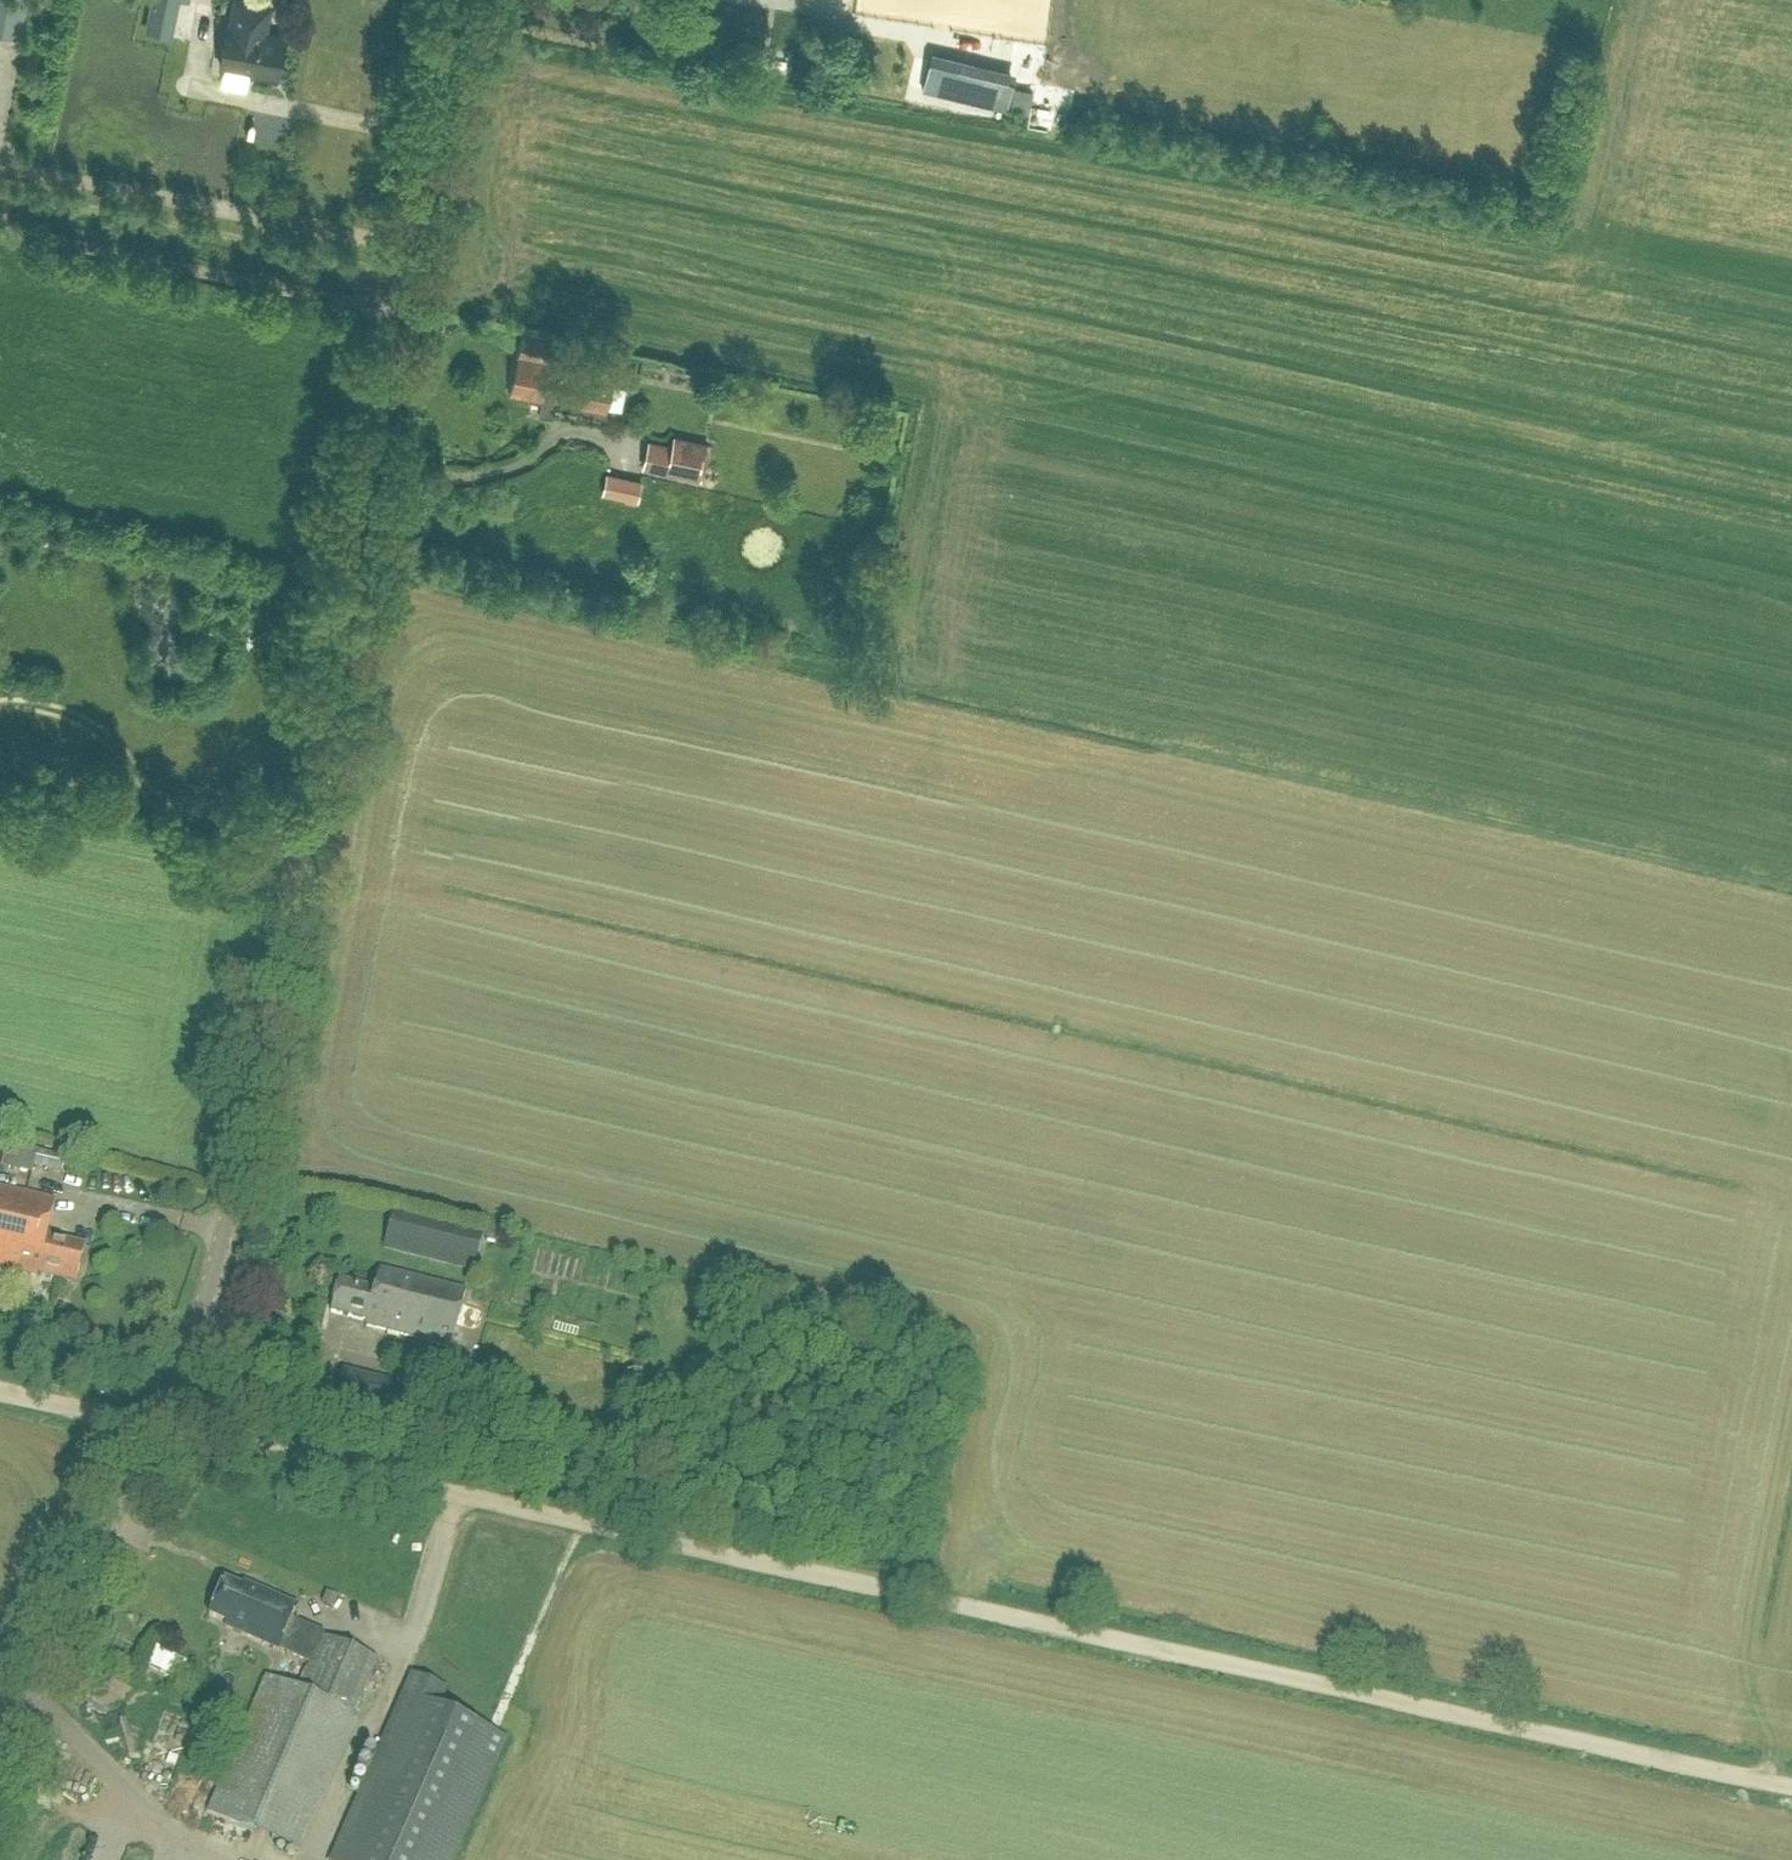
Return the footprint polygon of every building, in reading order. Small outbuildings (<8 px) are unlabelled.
[(28,19),(35,0),(0,0),(0,8),(28,19)] [(285,35),(263,30),(269,4),(251,0),(235,0),(230,24),(227,23),(219,62),(249,68),(248,72),(276,78),(285,35)] [(928,60),(922,87),(1005,106),(1011,79),(928,60)] [(1009,107),(1026,111),(1031,90),(1014,86),(1009,107)] [(612,370),(549,358),(553,342),(522,335),(510,391),(541,398),(538,413),(551,416),(553,405),(603,415),(612,370)] [(707,441),(673,434),(671,443),(665,471),(699,479),(707,441)] [(623,498),(635,500),(639,479),(628,476),(623,498)] [(9,1147),(4,1170),(31,1177),(33,1169),(60,1175),(64,1160),(9,1147)] [(54,1203),(0,1190),(0,1270),(36,1278),(37,1274),(75,1282),(83,1248),(46,1239),(54,1203)] [(385,1248),(472,1270),(480,1236),(394,1215),(385,1248)] [(365,1327),(450,1348),(455,1328),(464,1291),(379,1269),(374,1289),(338,1280),(329,1313),(367,1322),(365,1327)] [(342,1372),(334,1402),(381,1414),(389,1384),(342,1372)] [(297,1692),(266,1678),(208,1811),(298,1851),(357,1718),(352,1715),(375,1663),(322,1639),(324,1634),(291,1620),(296,1607),(243,1584),(241,1588),(223,1580),(208,1616),(226,1624),(224,1628),(309,1665),(297,1692)] [(333,1859),(451,1859),(504,1740),(436,1711),(445,1691),(412,1676),(333,1859)]
